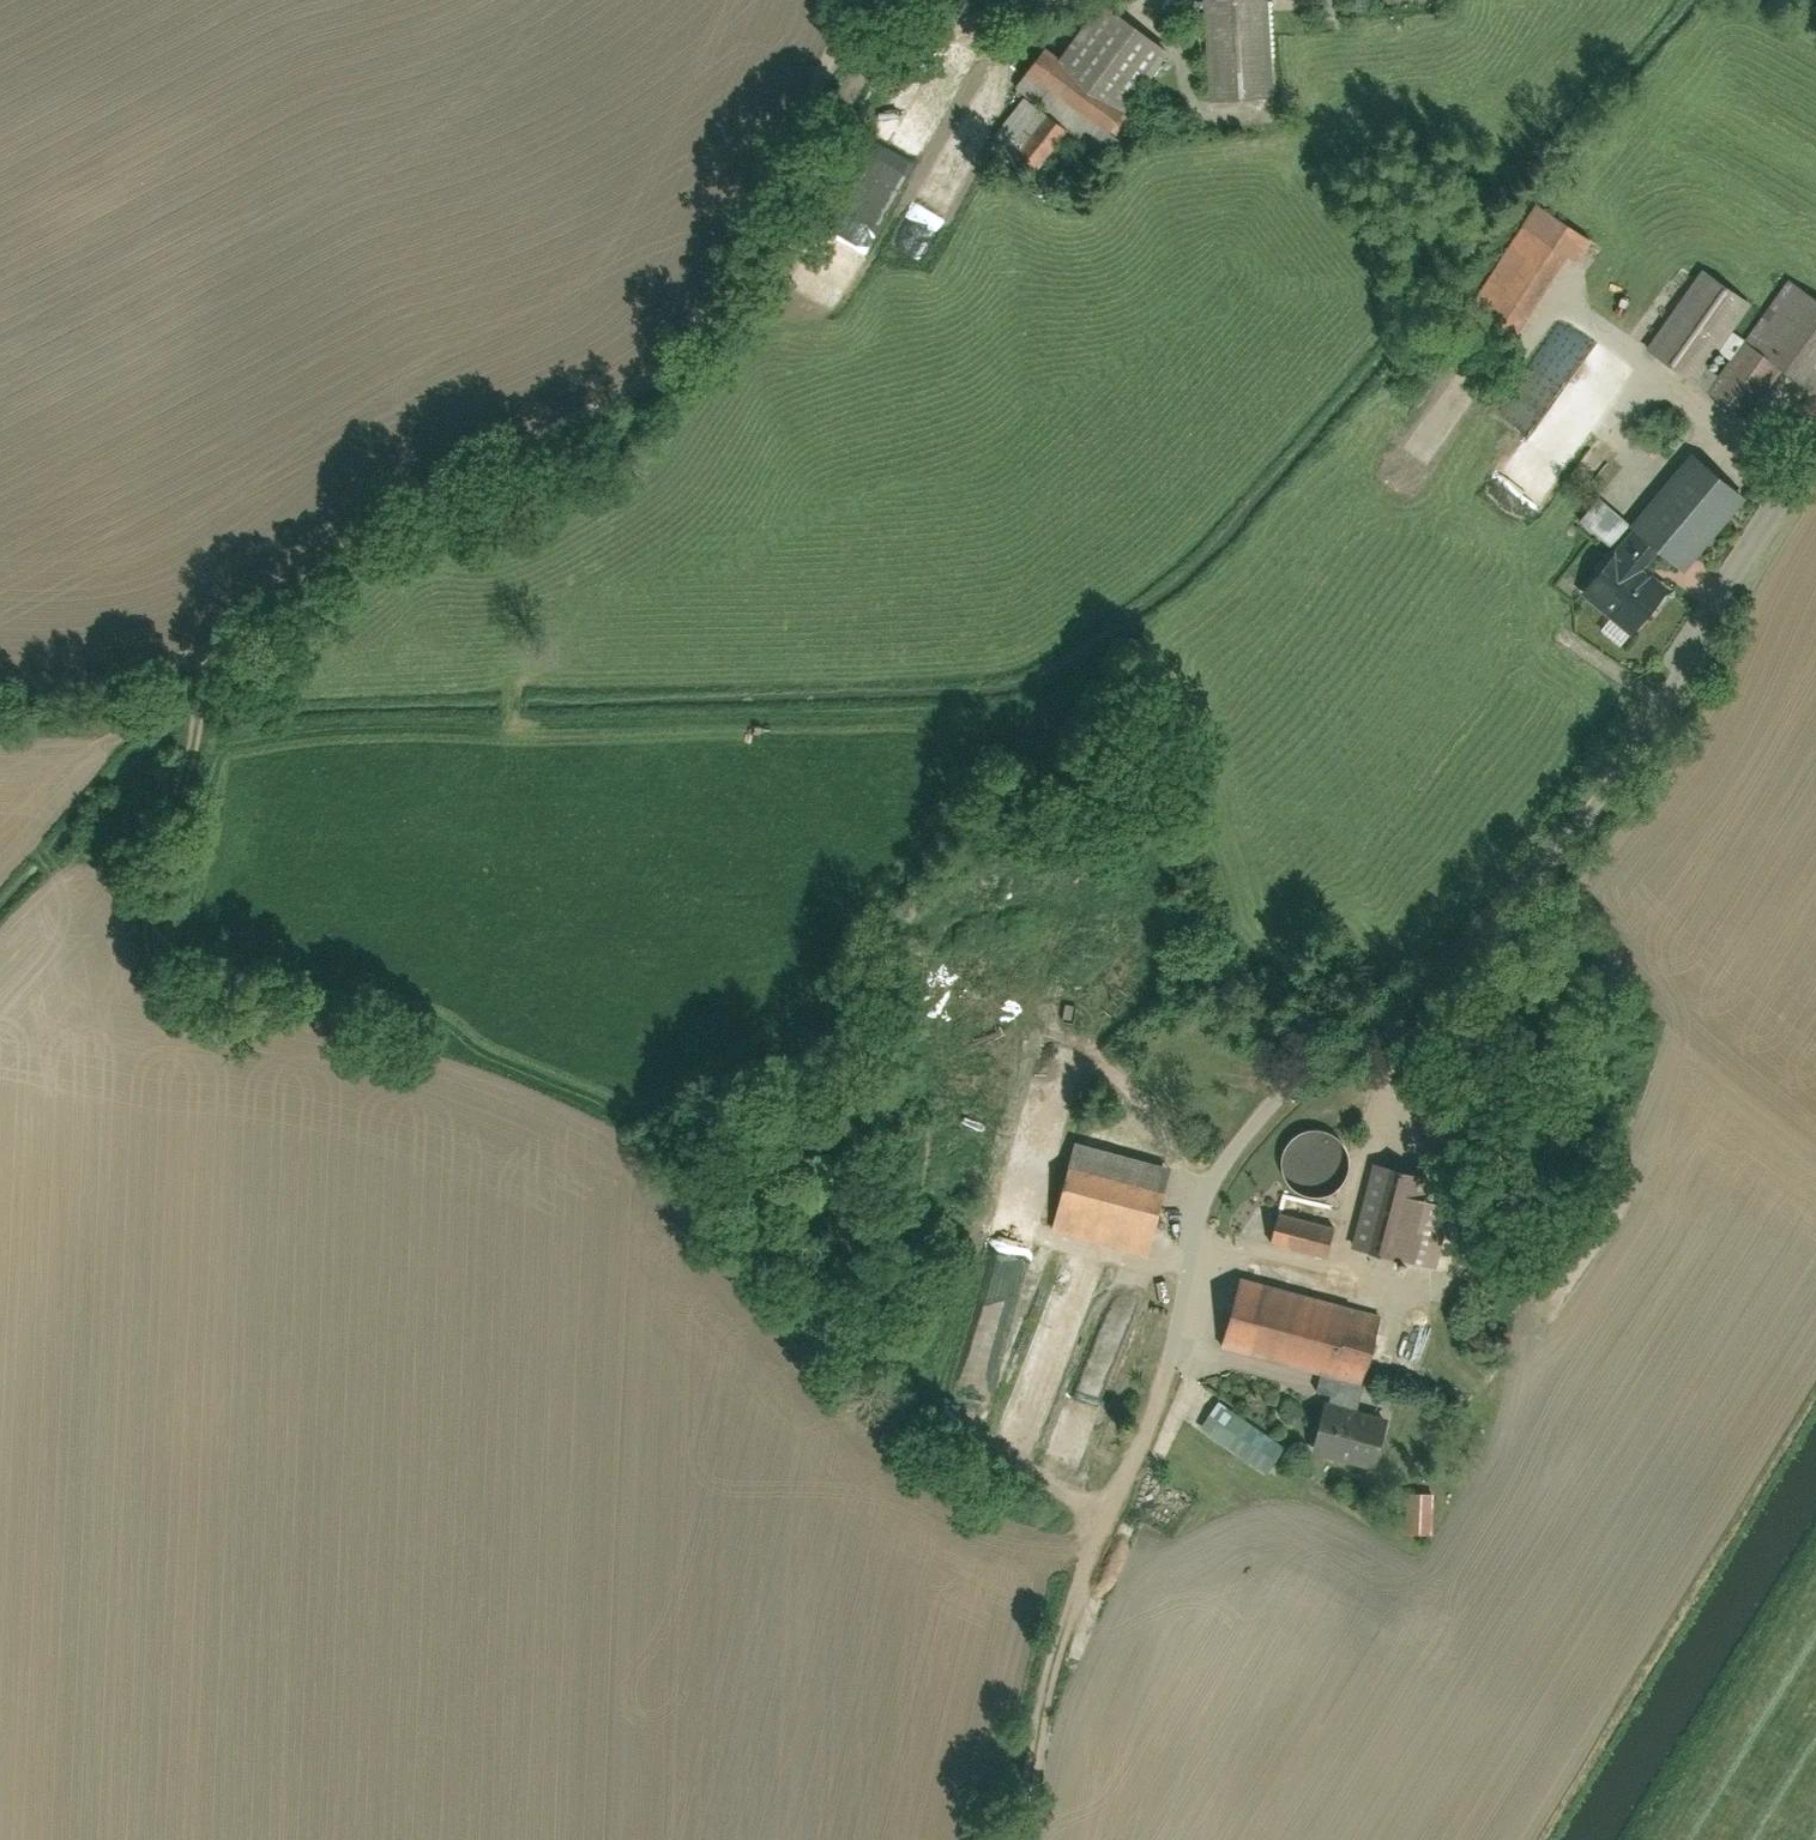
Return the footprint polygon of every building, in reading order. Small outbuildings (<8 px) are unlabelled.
[(1271,0),(1218,0),(1221,88),(1275,86),(1271,0)] [(988,136),(1030,168),(1070,117),(1100,140),(1165,56),(1097,3),(1053,59),(1034,44),(1012,72),(1026,82),(986,135),(988,136)] [(835,298),(899,181),(862,161),(825,228),(846,239),(818,289),(835,298)] [(1588,240),(1535,206),(1467,315),(1520,348),(1556,291),(1588,240)] [(1660,340),(1697,369),(1750,302),(1713,273),(1660,340)] [(1793,278),(1718,385),(1753,409),(1789,358),(1815,377),(1815,294),(1793,278)] [(1559,317),(1495,421),(1526,439),(1590,335),(1559,317)] [(1533,432),(1495,476),(1532,507),(1570,464),(1533,432)] [(1586,583),(1642,624),(1671,584),(1643,564),(1661,539),(1689,559),(1743,486),(1691,448),(1643,513),(1613,491),(1590,523),(1616,542),(1586,583)] [(1345,1163),(1345,1157),(1344,1151),(1343,1146),(1340,1140),(1336,1136),(1332,1132),(1326,1129),(1320,1127),(1314,1127),(1308,1127),(1303,1129),(1297,1132),(1293,1136),(1289,1141),(1286,1146),(1285,1152),(1284,1158),(1285,1163),(1287,1169),(1290,1174),(1294,1179),(1298,1182),(1303,1185),(1309,1187),(1315,1187),(1321,1187),(1327,1185),(1332,1182),(1337,1178),(1340,1173),(1343,1168),(1345,1163)] [(1162,1148),(1066,1132),(1051,1224),(1147,1240),(1162,1148)] [(1381,1155),(1354,1240),(1401,1255),(1428,1171),(1381,1155)] [(1270,1239),(1330,1253),(1337,1223),(1277,1209),(1270,1239)] [(1017,1292),(1037,1240),(997,1225),(978,1277),(1017,1292)] [(1234,1274),(1220,1346),(1364,1374),(1378,1301),(1234,1274)] [(1207,1434),(1251,1467),(1274,1436),(1230,1403),(1207,1434)] [(1427,1533),(1427,1492),(1399,1491),(1398,1532),(1427,1533)]
